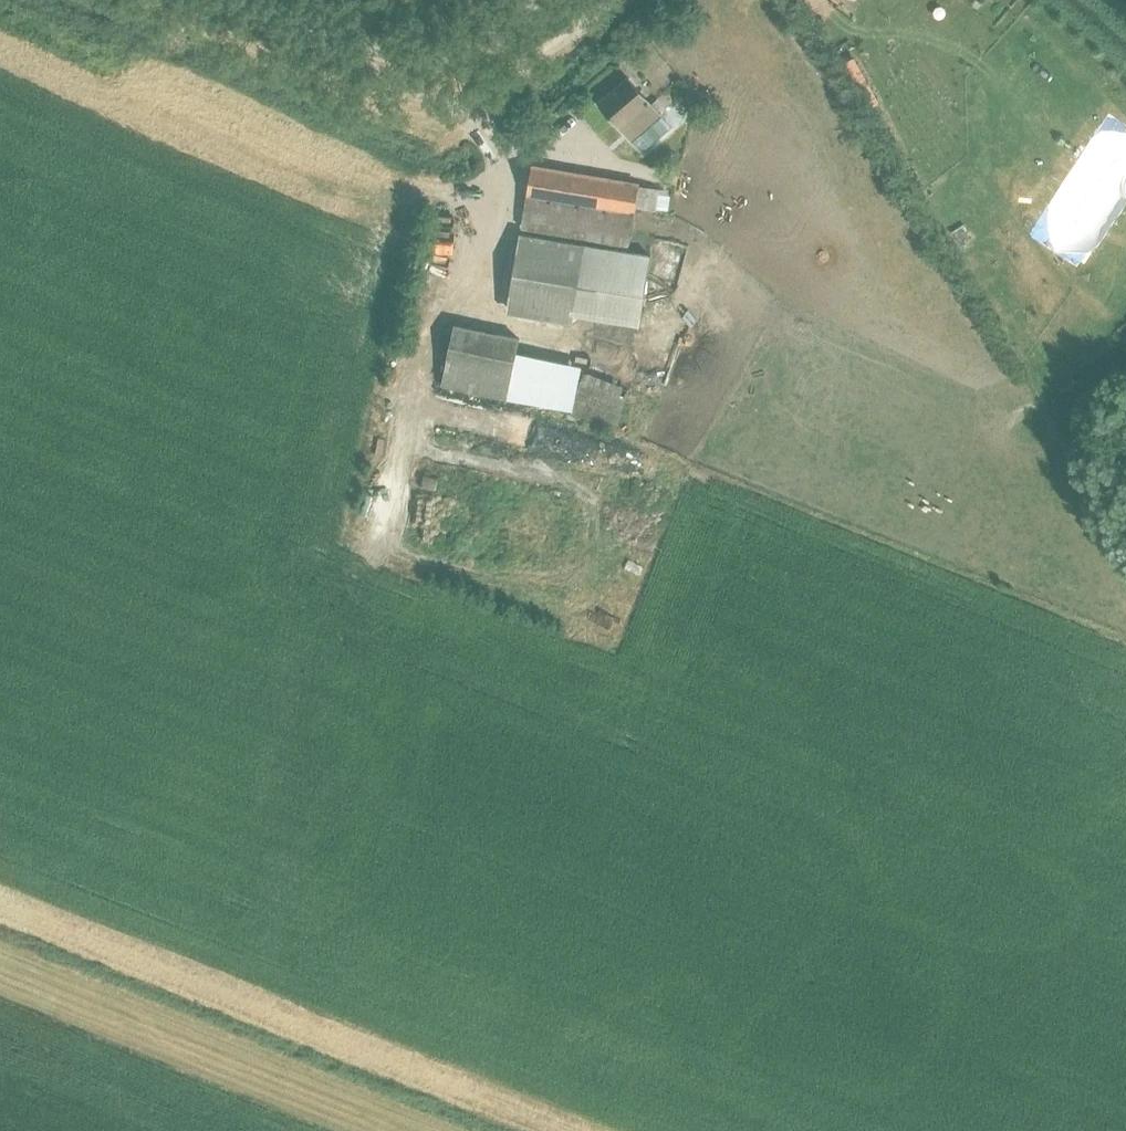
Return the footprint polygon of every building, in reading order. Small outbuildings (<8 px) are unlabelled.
[(881,104),(854,58),(846,63),(872,109),(881,104)] [(663,117),(629,78),(600,103),(634,142),(642,152),(673,126),(664,116),(663,117)] [(528,195),(523,230),(631,246),(637,207),(667,212),(670,190),(641,186),(641,182),(533,164),(528,195)] [(522,234),(509,313),(574,324),(576,312),(639,324),(651,255),(522,234)] [(456,324),(442,386),(508,400),(521,337),(456,324)] [(551,357),(534,401),(616,430),(624,407),(659,419),(664,402),(629,389),(630,386),(551,357)] [(443,486),(444,472),(429,471),(428,485),(443,486)]
